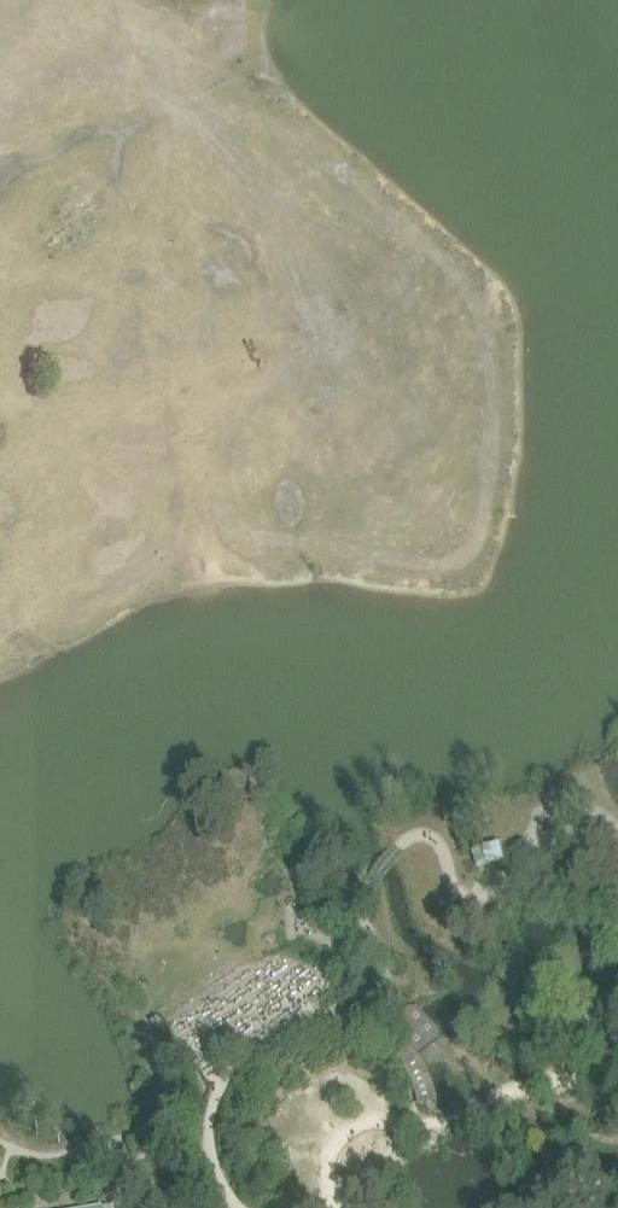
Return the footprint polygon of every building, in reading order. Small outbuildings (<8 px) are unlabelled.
[(391,1023),(379,1039),(382,1042),(388,1047),(394,1053),(399,1059),(404,1065),(409,1071),(414,1081),(418,1090),(420,1103),(439,1099),(437,1092),(434,1083),(430,1074),(425,1065),(421,1056),(441,1039),(441,1037),(441,1029),(418,1009),(416,1007),(414,1005),(408,1005),(398,1019),(394,1025),(391,1023)]
